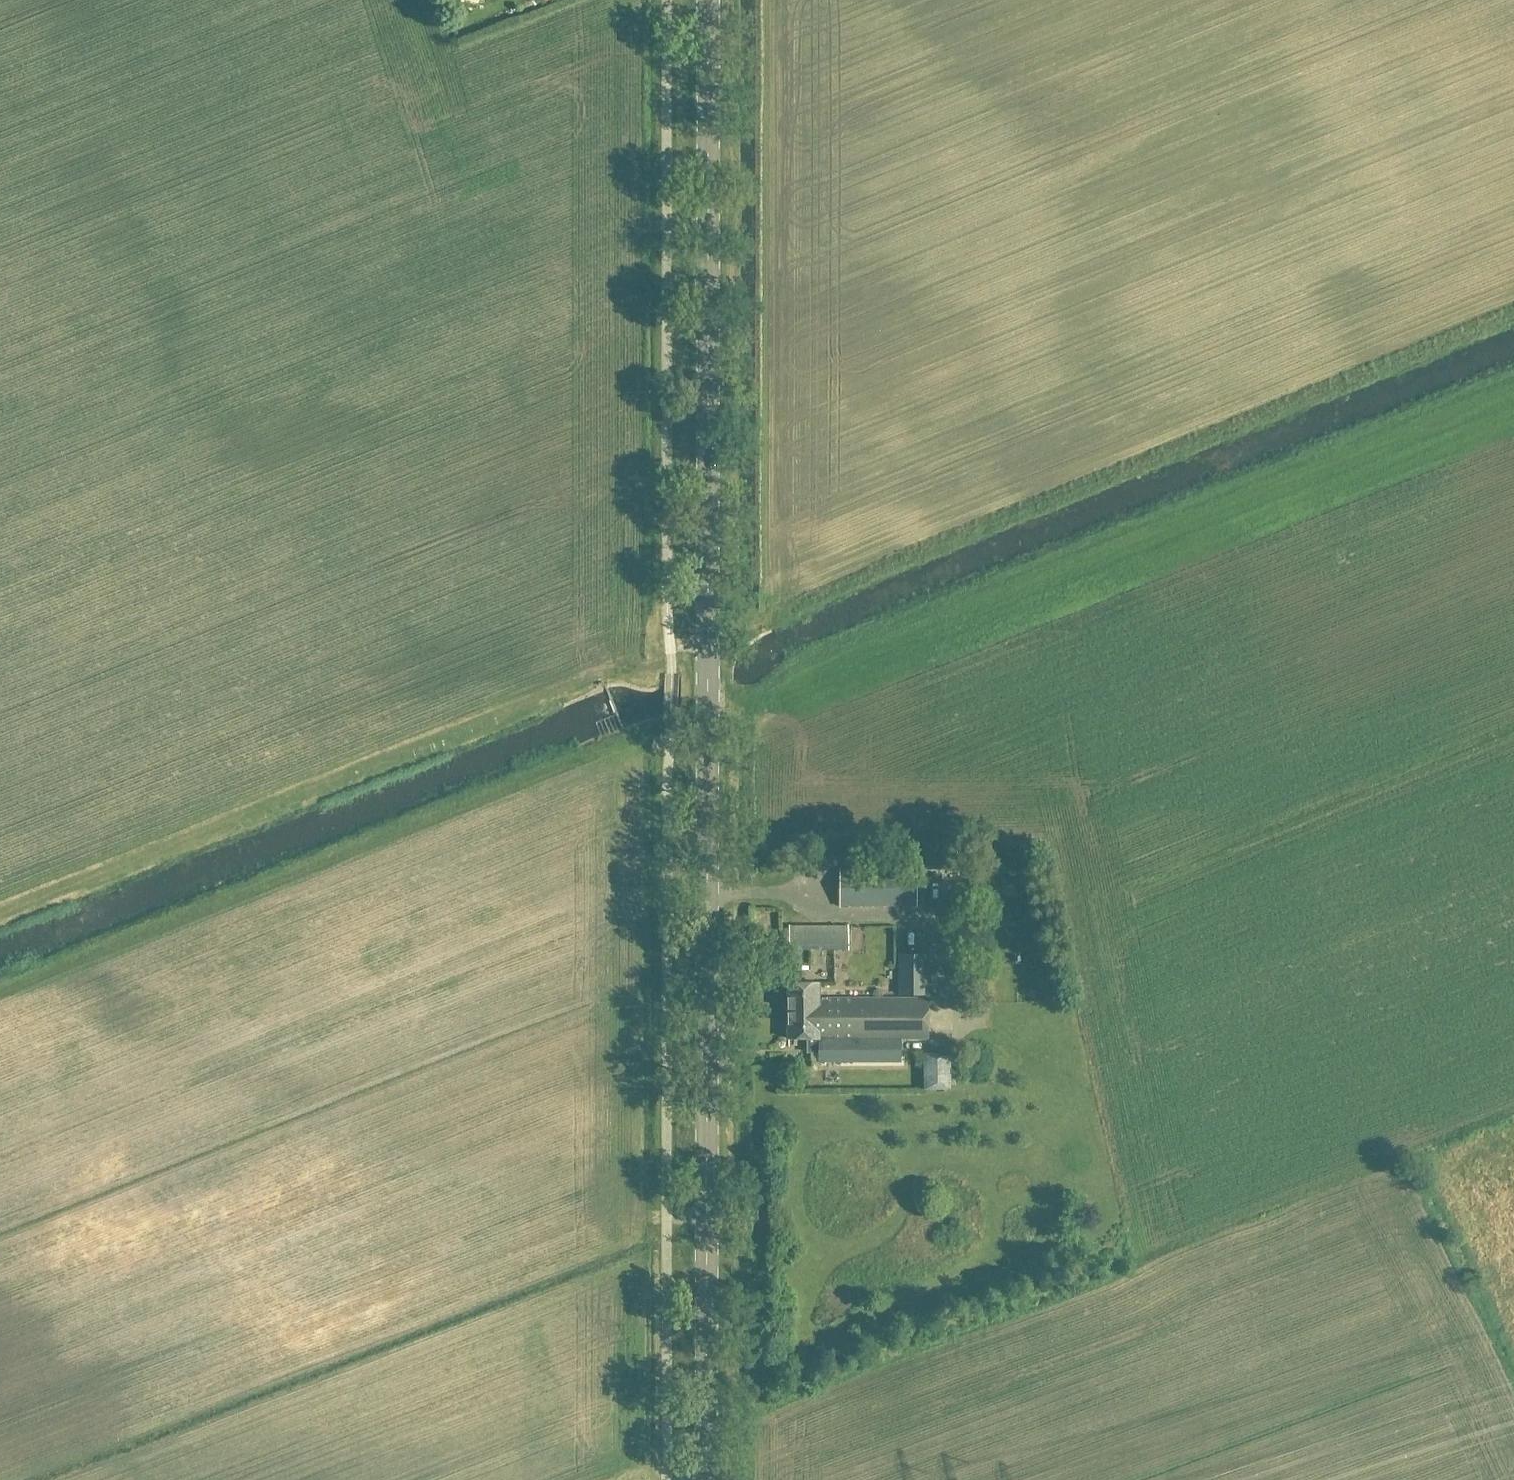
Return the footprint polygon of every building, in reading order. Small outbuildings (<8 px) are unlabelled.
[(919,868),(842,868),(842,906),(919,906),(919,868)] [(789,926),(789,951),(848,950),(848,925),(789,926)] [(898,953),(898,995),(927,996),(927,953),(898,953)] [(819,982),(788,982),(789,1040),(804,1040),(805,1053),(819,1053),(820,1065),(901,1062),(902,1038),(928,1038),(927,997),(826,997),(826,998),(819,998),(819,982)] [(923,1090),(950,1090),(950,1052),(947,1052),(923,1052),(923,1090)]
